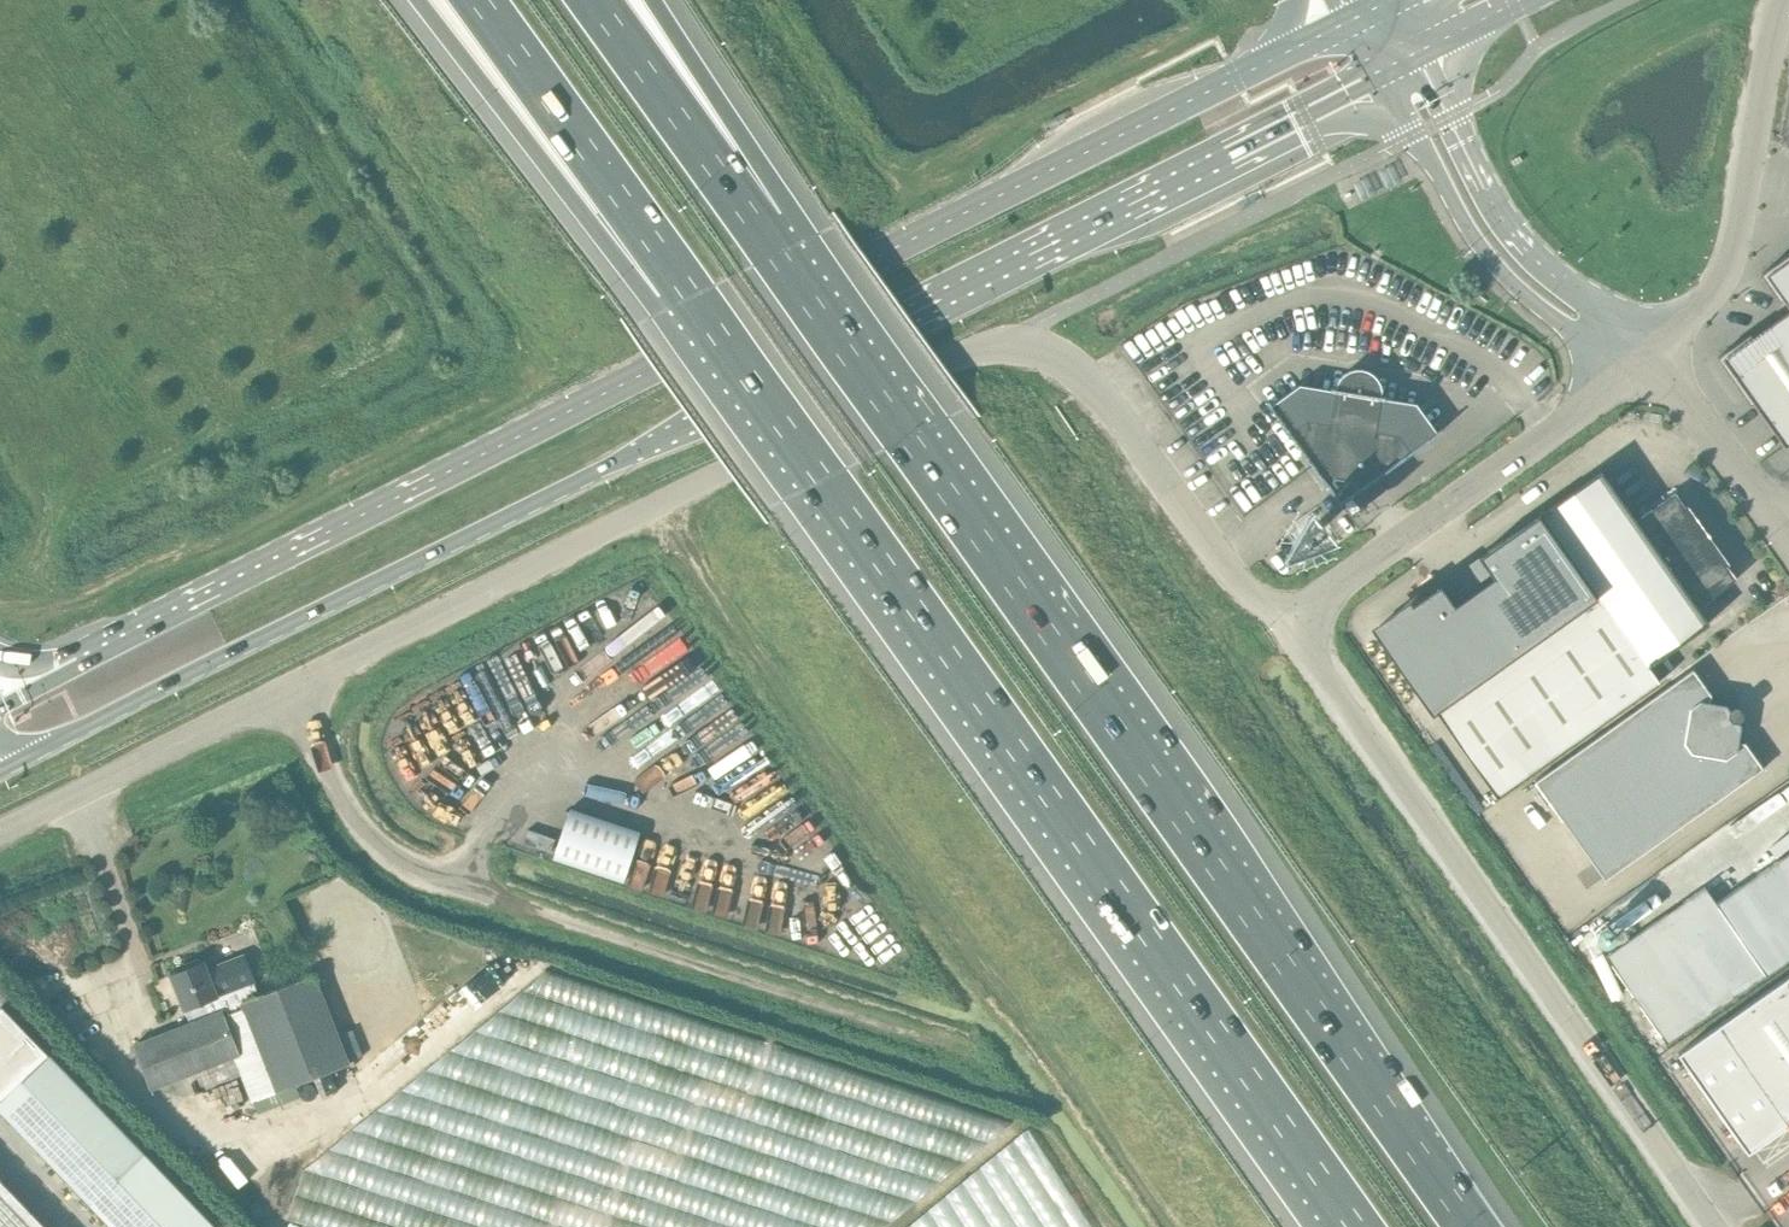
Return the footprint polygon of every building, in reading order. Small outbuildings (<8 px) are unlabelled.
[(1783,296),(1788,304),(1788,253),(1762,272),(1780,298),(1783,296)] [(1753,336),(1751,333),(1719,356),(1751,402),(1754,400),(1786,444),(1788,442),(1788,310),(1753,336)] [(1381,403),(1382,394),(1382,390),(1380,381),(1377,377),(1369,369),(1362,367),(1356,367),(1351,368),(1341,374),(1337,381),(1336,386),(1334,395),(1301,390),(1276,408),(1268,398),(1266,400),(1340,503),(1351,495),(1360,507),(1385,488),(1376,476),(1443,429),(1441,426),(1431,433),(1412,408),(1381,403)] [(1435,581),(1370,627),(1431,714),(1437,710),(1496,793),(1660,679),(1648,663),(1709,621),(1698,605),(1737,577),(1675,490),(1636,518),(1601,468),(1541,511),(1539,508),(1476,552),(1488,568),(1447,597),(1435,581)] [(1693,667),(1534,779),(1605,880),(1764,767),(1746,740),(1738,739),(1741,723),(1738,719),(1742,716),(1743,711),(1739,705),(1734,704),(1730,707),(1726,703),(1711,700),(1712,693),(1693,667)] [(555,858),(632,879),(646,826),(569,806),(555,858)] [(550,851),(555,836),(528,828),(524,842),(550,851)] [(646,836),(631,884),(765,926),(781,878),(646,836)] [(1605,954),(1667,1042),(1788,957),(1788,850),(1716,901),(1705,885),(1605,954)] [(151,1089),(217,1063),(224,1082),(193,1094),(203,1118),(350,1063),(315,972),(258,994),(253,982),(256,981),(245,952),(207,967),(204,960),(200,961),(199,957),(182,964),(184,968),(170,973),(184,1008),(189,1020),(132,1042),(151,1089)] [(543,968),(305,1172),(290,1219),(308,1226),(884,1226),(1017,1114),(543,968)] [(1678,1053),(1748,1152),(1788,1123),(1788,974),(1678,1053)] [(114,1226),(217,1226),(2,1004),(0,1006),(0,1108),(114,1226)] [(0,1178),(0,1226),(47,1226),(0,1178)]
